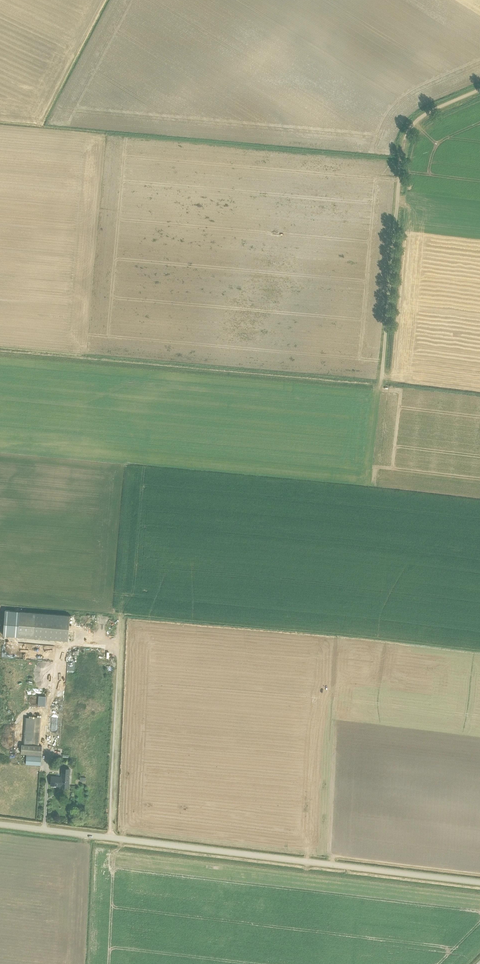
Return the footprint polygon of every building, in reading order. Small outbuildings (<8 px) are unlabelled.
[(68,640),(70,616),(42,613),(5,611),(3,635),(40,638),(68,640)] [(94,627),(98,628),(102,628),(105,628),(109,628),(110,618),(106,618),(102,618),(99,617),(95,617),(94,627)] [(14,656),(15,647),(4,646),(3,656),(14,656)] [(47,706),(47,695),(39,695),(39,705),(47,706)] [(39,745),(41,717),(35,716),(35,717),(25,717),(23,742),(23,745),(22,745),(21,753),(27,753),(27,756),(26,764),(40,765),(42,745),(39,745)] [(68,788),(69,769),(62,768),(61,777),(51,777),(50,786),(61,786),(61,787),(68,788)]
